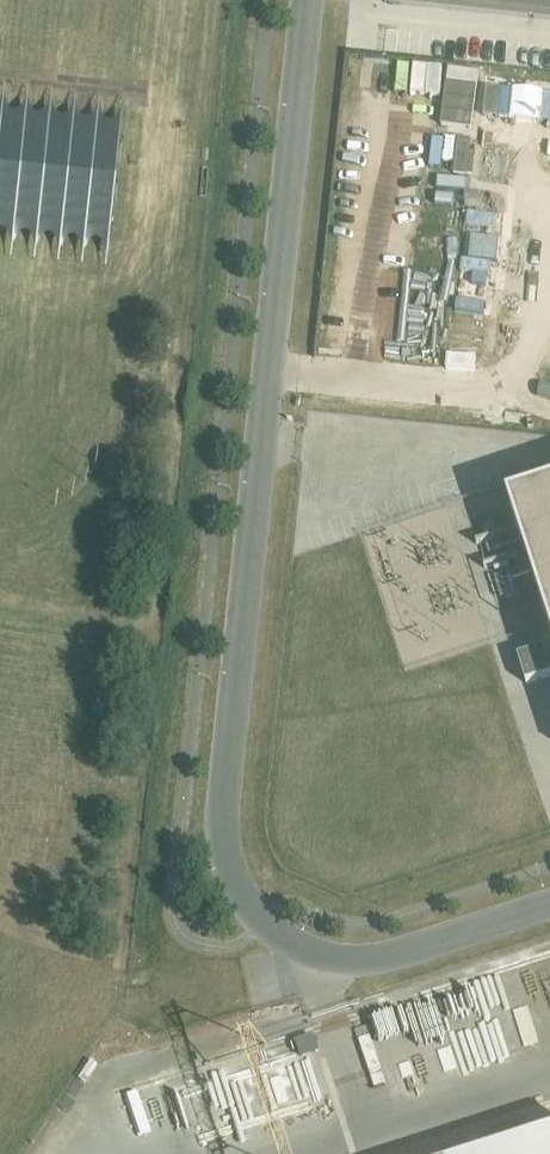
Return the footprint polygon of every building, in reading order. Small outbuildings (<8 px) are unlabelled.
[(386,3),(549,20),(549,0),(386,0),(386,3)] [(511,509),(509,510),(547,627),(549,636),(549,497),(511,509)] [(431,1153),(549,1153),(549,1116),(431,1153)]
